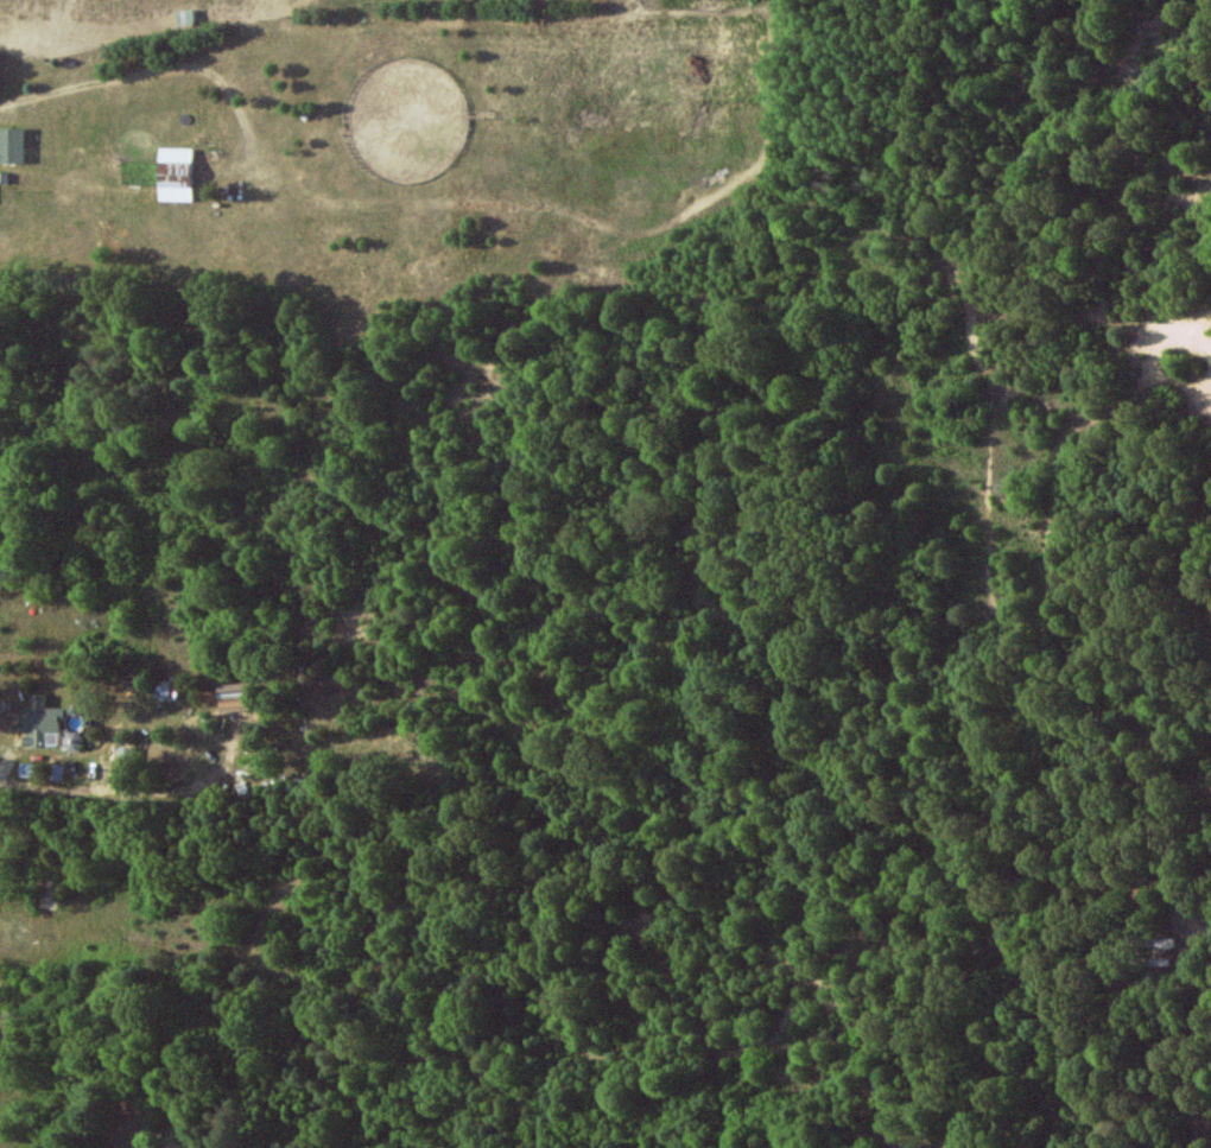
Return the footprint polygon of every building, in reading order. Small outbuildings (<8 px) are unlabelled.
[(178,26),(195,24),(194,9),(176,11),(178,26)] [(0,127),(0,162),(22,162),(23,128),(0,127)] [(193,201),(194,148),(160,148),(159,200),(193,201)] [(64,708),(45,708),(45,695),(31,694),(31,708),(24,708),(24,734),(23,734),(23,746),(45,746),(45,733),(59,733),(59,721),(64,721),(64,708)]
